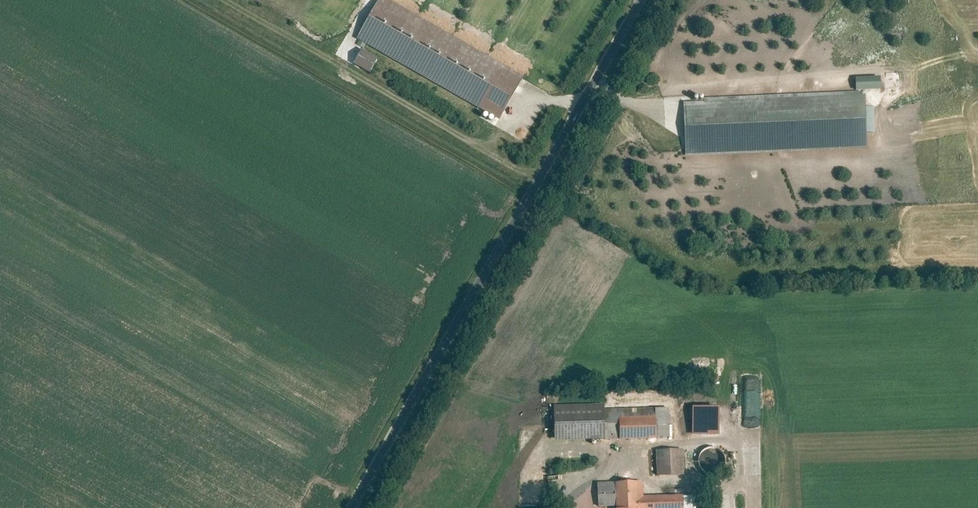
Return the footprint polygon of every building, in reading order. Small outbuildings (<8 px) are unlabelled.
[(390,0),(384,0),(362,41),(499,115),(522,72),(390,0)] [(358,49),(350,64),(367,74),(375,58),(358,49)] [(867,88),(687,95),(690,153),(870,146),(867,88)] [(550,402),(551,436),(663,432),(663,409),(598,411),(598,401),(550,402)] [(722,458),(723,455),(722,452),(721,449),(719,446),(716,444),(713,443),(710,442),(706,443),(703,444),(701,446),(698,449),(697,452),(697,455),(697,458),(698,462),(700,464),(703,466),(706,468),(710,468),(713,468),(716,466),(719,464),(721,462),(722,458)] [(682,452),(656,453),(657,479),(683,478),(682,452)] [(678,507),(678,493),(636,494),(636,479),(597,479),(597,499),(612,499),(612,507),(635,507),(678,507)] [(735,498),(734,490),(723,492),(724,500),(735,498)]
